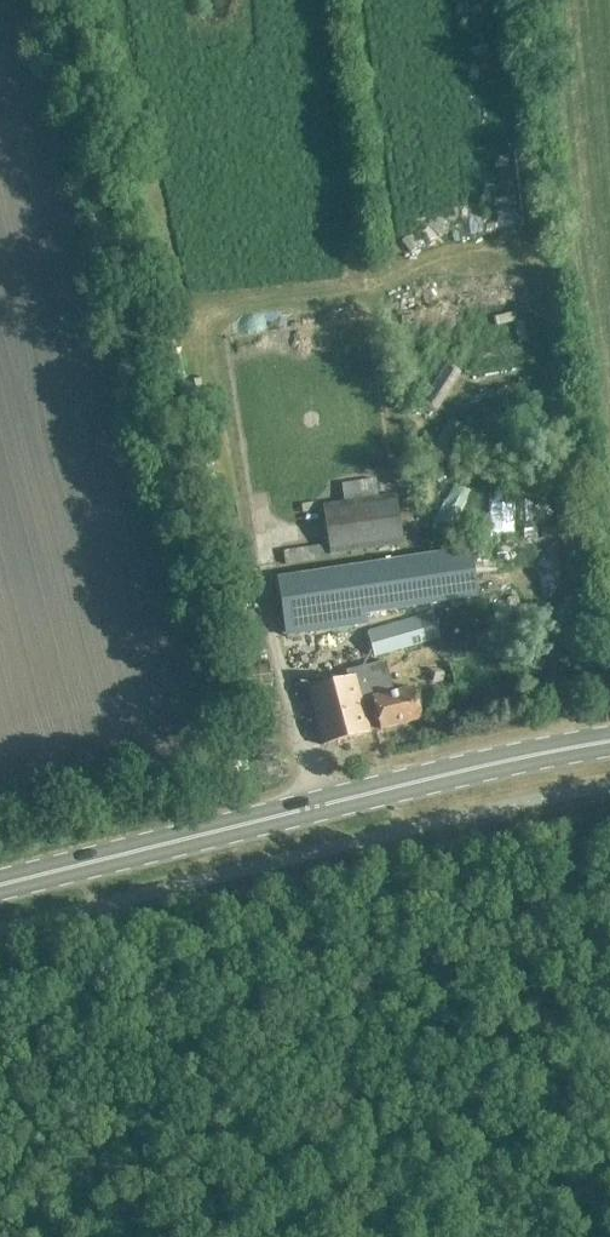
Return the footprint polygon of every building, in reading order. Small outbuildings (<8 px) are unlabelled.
[(435,410),(460,373),(445,363),(420,401),(435,410)] [(470,498),(450,486),(428,523),(446,536),(470,498)] [(403,545),(396,496),(322,507),(329,556),(403,545)] [(498,522),(513,522),(513,505),(497,506),(498,522)] [(284,571),(327,563),(324,546),(281,554),(284,571)] [(420,557),(277,580),(284,628),(365,615),(429,605),(422,557),(420,557)] [(416,619),(368,632),(377,658),(424,645),(439,640),(433,616),(416,619)] [(311,665),(311,653),(291,654),(292,666),(311,665)] [(347,672),(349,682),(308,691),(320,745),(368,734),(361,701),(373,698),(380,731),(420,721),(413,690),(392,695),(385,663),(347,672)]
